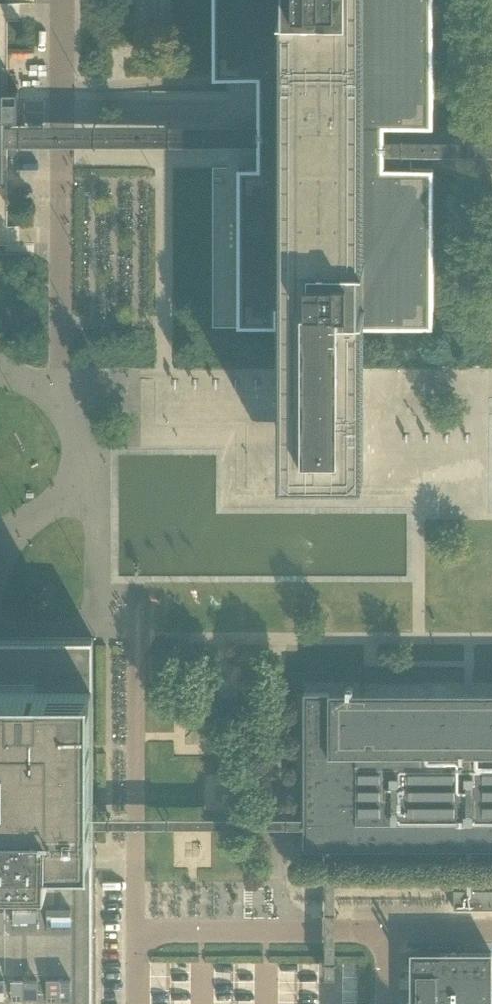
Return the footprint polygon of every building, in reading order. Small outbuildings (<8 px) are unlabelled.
[(214,79),(258,80),(258,84),(258,121),(258,126),(258,131),(259,131),(260,131),(261,132),(262,132),(263,133),(263,134),(263,135),(264,136),(263,137),(263,138),(263,139),(262,140),(261,141),(260,141),(259,141),(258,141),(258,146),(258,170),(238,170),(238,327),(238,328),(277,328),(276,318),(276,311),(285,311),(286,311),(295,311),(295,312),(295,357),(295,398),(296,407),(296,411),(296,456),(296,461),(296,475),(350,475),(350,461),(350,457),(350,398),(350,358),(350,312),(350,311),(355,311),(355,328),(362,328),(362,331),(435,331),(435,235),(435,172),(432,171),(432,169),(410,169),(384,169),(384,156),(384,141),(384,128),(431,128),(431,127),(431,0),(214,0),(214,79)] [(4,118),(8,118),(18,118),(18,90),(4,90),(4,118)] [(0,127),(0,146),(2,146),(258,146),(258,126),(0,127)] [(491,156),(491,141),(384,141),(384,156),(491,156)] [(93,873),(51,873),(51,857),(93,857),(93,840),(93,831),(93,828),(93,821),(93,818),(93,645),(93,638),(91,638),(91,643),(91,649),(80,649),(0,649),(0,1003),(93,1003),(93,873)] [(304,693),(304,788),(304,821),(304,831),(304,850),(328,850),(339,850),(491,850),(491,693),(469,693),(334,693),(304,693)] [(304,821),(93,821),(93,828),(93,831),(304,831),(304,821)] [(339,978),(339,850),(328,850),(328,978),(339,978)] [(456,887),(455,906),(491,907),(491,888),(456,887)] [(491,953),(410,953),(410,994),(410,1003),(491,1003),(491,953)]
